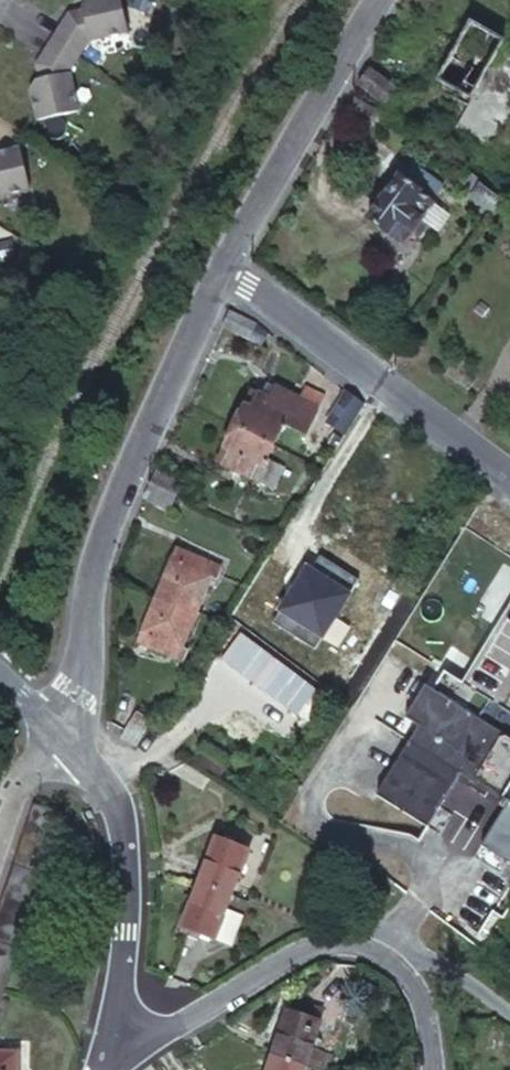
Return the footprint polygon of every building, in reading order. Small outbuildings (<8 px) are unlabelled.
[(50,40),(78,58),(87,43),(124,35),(117,0),(84,0),(79,8),(81,16),(69,19),(64,26),(59,25),(50,40)] [(481,112),(490,99),(479,90),(484,82),(497,91),(506,77),(494,69),(503,57),(472,34),(433,89),(464,111),(469,105),(481,112)] [(28,91),(34,120),(74,112),(68,75),(78,58),(50,40),(41,56),(44,58),(38,69),(40,79),(34,81),(28,91)] [(399,74),(380,61),(362,88),(392,108),(404,92),(393,84),(399,74)] [(411,81),(399,74),(393,84),(404,92),(411,81)] [(490,99),(497,91),(484,82),(479,90),(490,99)] [(25,192),(16,148),(0,152),(0,197),(25,192)] [(399,179),(367,220),(400,246),(409,234),(415,239),(422,229),(418,226),(434,206),(399,179)] [(501,204),(478,188),(468,202),(490,220),(501,204)] [(225,318),(221,327),(248,339),(253,325),(244,318),(243,320),(227,313),(225,318)] [(256,384),(251,395),(259,399),(265,388),(256,384)] [(248,393),(229,430),(239,434),(258,443),(268,423),(295,436),(313,400),(311,397),(294,389),(289,400),(265,388),(259,399),(251,395),(248,393)] [(362,406),(344,392),(325,423),(343,435),(355,416),(357,413),(360,408),(362,406)] [(229,430),(212,465),(256,486),(264,471),(248,463),(258,443),(239,434),(229,430)] [(147,487),(174,500),(181,485),(154,473),(147,487)] [(140,502),(168,513),(174,500),(147,487),(144,494),(140,502)] [(172,553),(152,600),(165,605),(186,613),(193,616),(207,582),(213,584),(219,572),(172,553)] [(457,683),(439,672),(427,690),(412,713),(420,718),(414,727),(372,797),(422,827),(454,774),(469,783),(466,788),(480,797),(482,793),(497,802),(494,806),(499,809),(475,846),(509,868),(509,598),(457,683)] [(152,600),(132,646),(180,666),(184,656),(178,652),(193,616),(186,613),(165,605),(152,600)] [(400,718),(414,727),(420,718),(412,713),(427,690),(420,686),(400,718)] [(112,739),(127,750),(146,723),(131,711),(112,739)] [(183,758),(180,762),(192,769),(205,778),(207,775),(183,758)] [(54,830),(25,820),(23,826),(20,835),(49,845),(54,830)] [(49,845),(20,835),(18,842),(15,851),(43,861),(46,855),(49,845)] [(212,837),(194,882),(202,886),(212,890),(221,893),(229,896),(230,896),(247,852),(212,837)] [(43,861),(15,851),(10,865),(38,876),(43,861)] [(38,876),(10,865),(6,873),(4,881),(33,891),(36,882),(38,876)] [(4,881),(0,894),(0,897),(28,906),(33,891),(4,881)] [(194,882),(176,927),(211,942),(212,939),(225,909),(226,905),(230,896),(229,896),(221,893),(212,890),(202,886),(194,882)] [(0,897),(0,913),(23,921),(28,906),(0,897)] [(240,915),(225,909),(212,939),(227,945),(240,915)] [(0,913),(0,928),(18,935),(20,928),(23,921),(0,913)] [(0,928),(0,946),(13,950),(18,935),(0,928)] [(0,946),(0,961),(8,964),(13,950),(0,946)] [(284,1010),(270,1053),(282,1057),(304,1064),(317,1022),(284,1010)] [(15,1051),(0,1051),(0,1069),(14,1069),(15,1051)] [(265,1069),(302,1069),(304,1064),(282,1057),(270,1053),(265,1069)]
